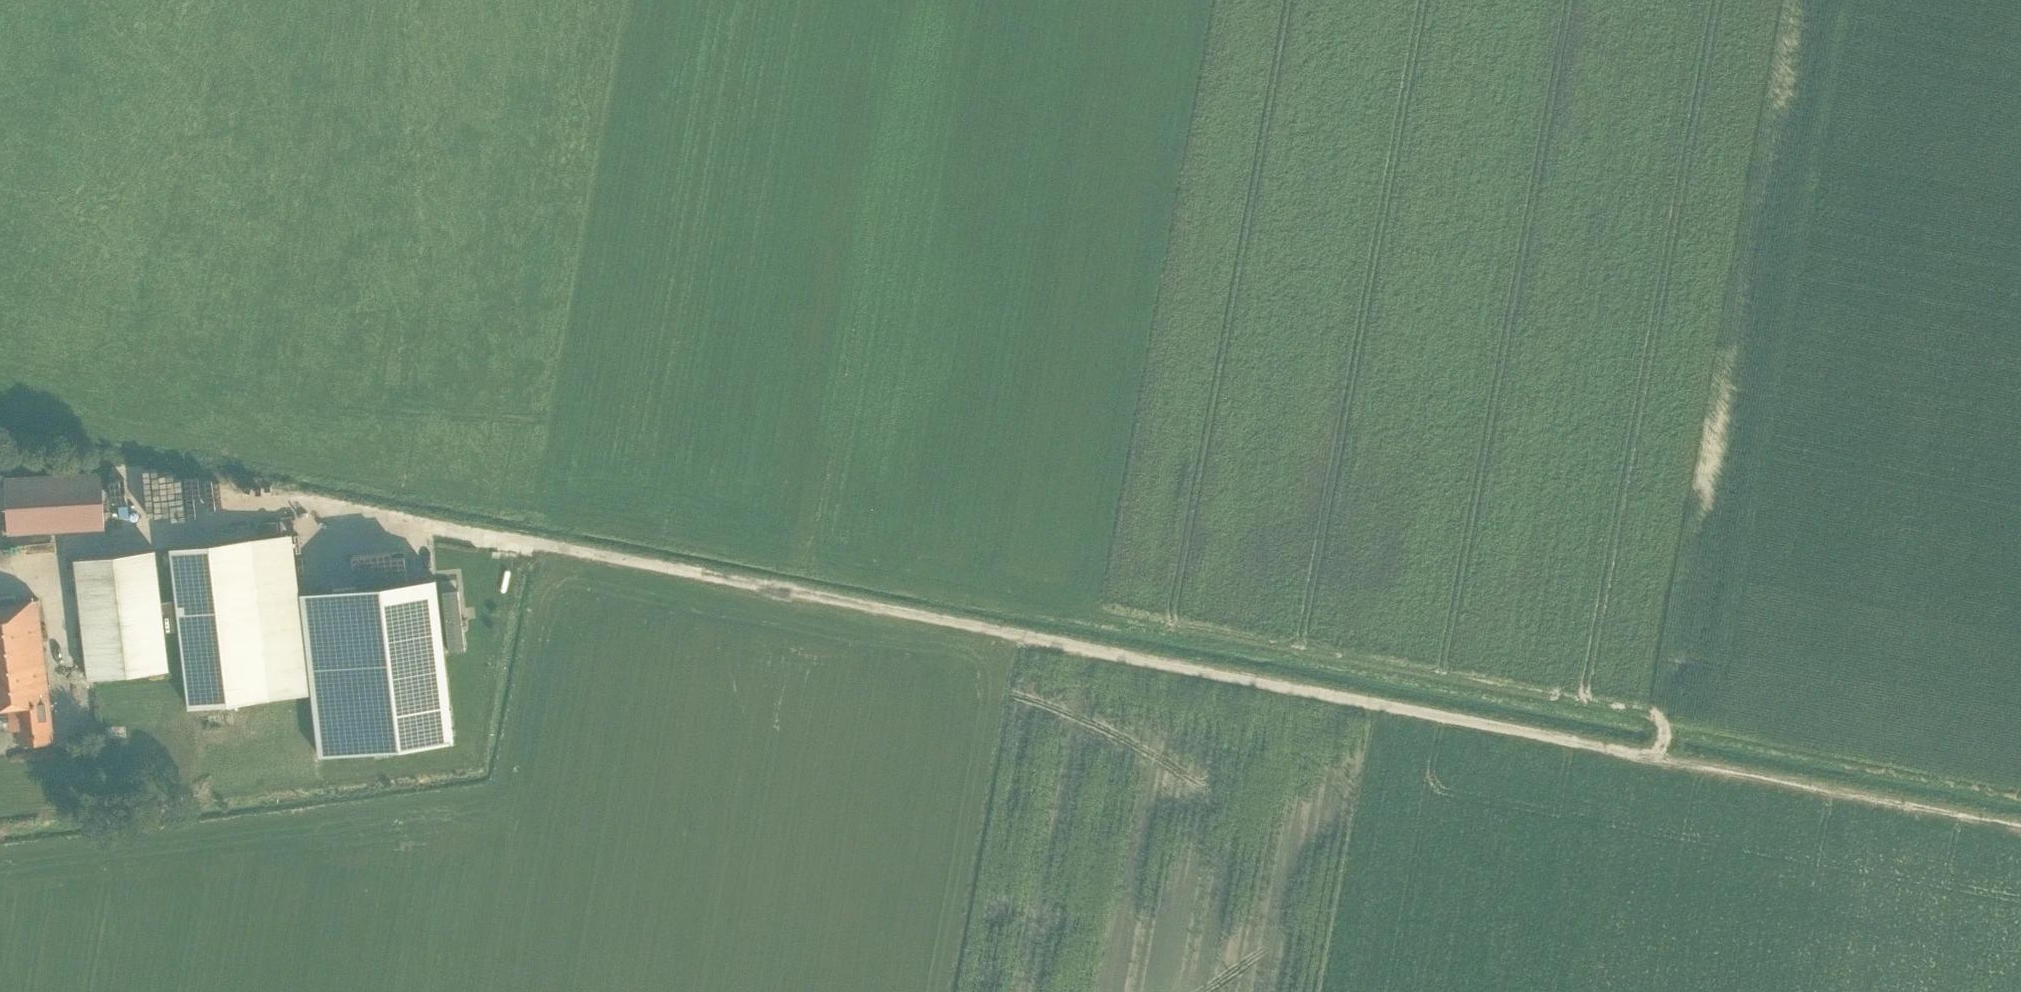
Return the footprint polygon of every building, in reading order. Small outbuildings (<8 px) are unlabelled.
[(6,475),(9,534),(106,529),(103,470),(6,475)] [(164,475),(163,510),(190,511),(191,476),(164,475)] [(362,563),(391,563),(391,528),(362,528),(362,563)] [(165,631),(180,629),(189,708),(269,699),(251,538),(171,548),(176,599),(161,601),(155,549),(76,558),(89,679),(169,670),(165,631)] [(351,752),(452,740),(433,578),(333,589),(351,752)] [(20,745),(56,740),(39,600),(0,604),(0,707),(14,705),(20,745)]
